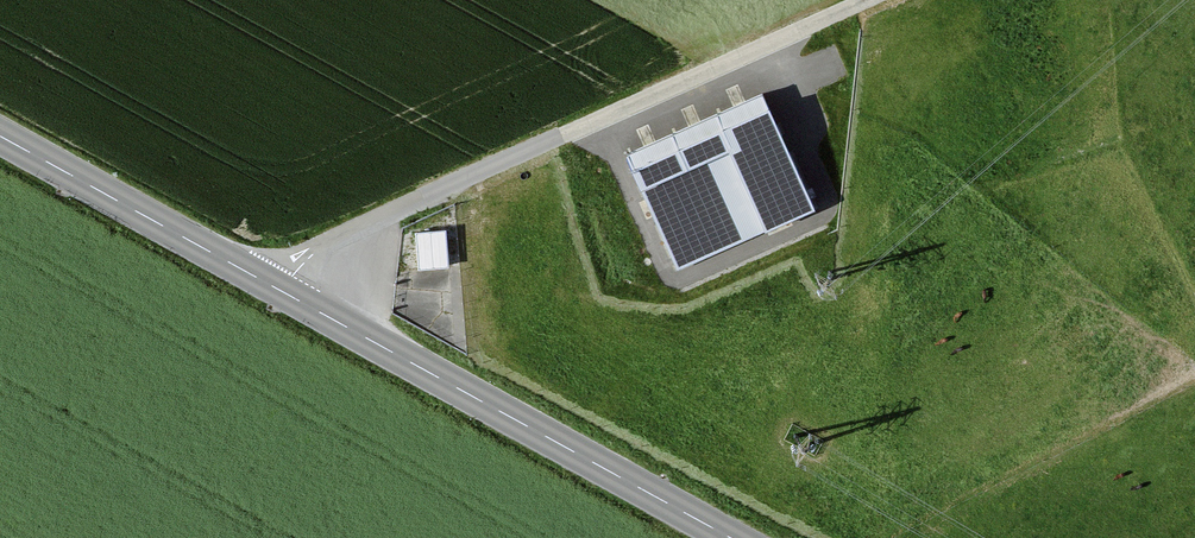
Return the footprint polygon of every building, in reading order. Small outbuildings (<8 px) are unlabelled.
[(762,88),(625,149),(678,267),(815,206),(762,88)] [(446,226),(417,229),(420,267),(450,264),(446,226)]
